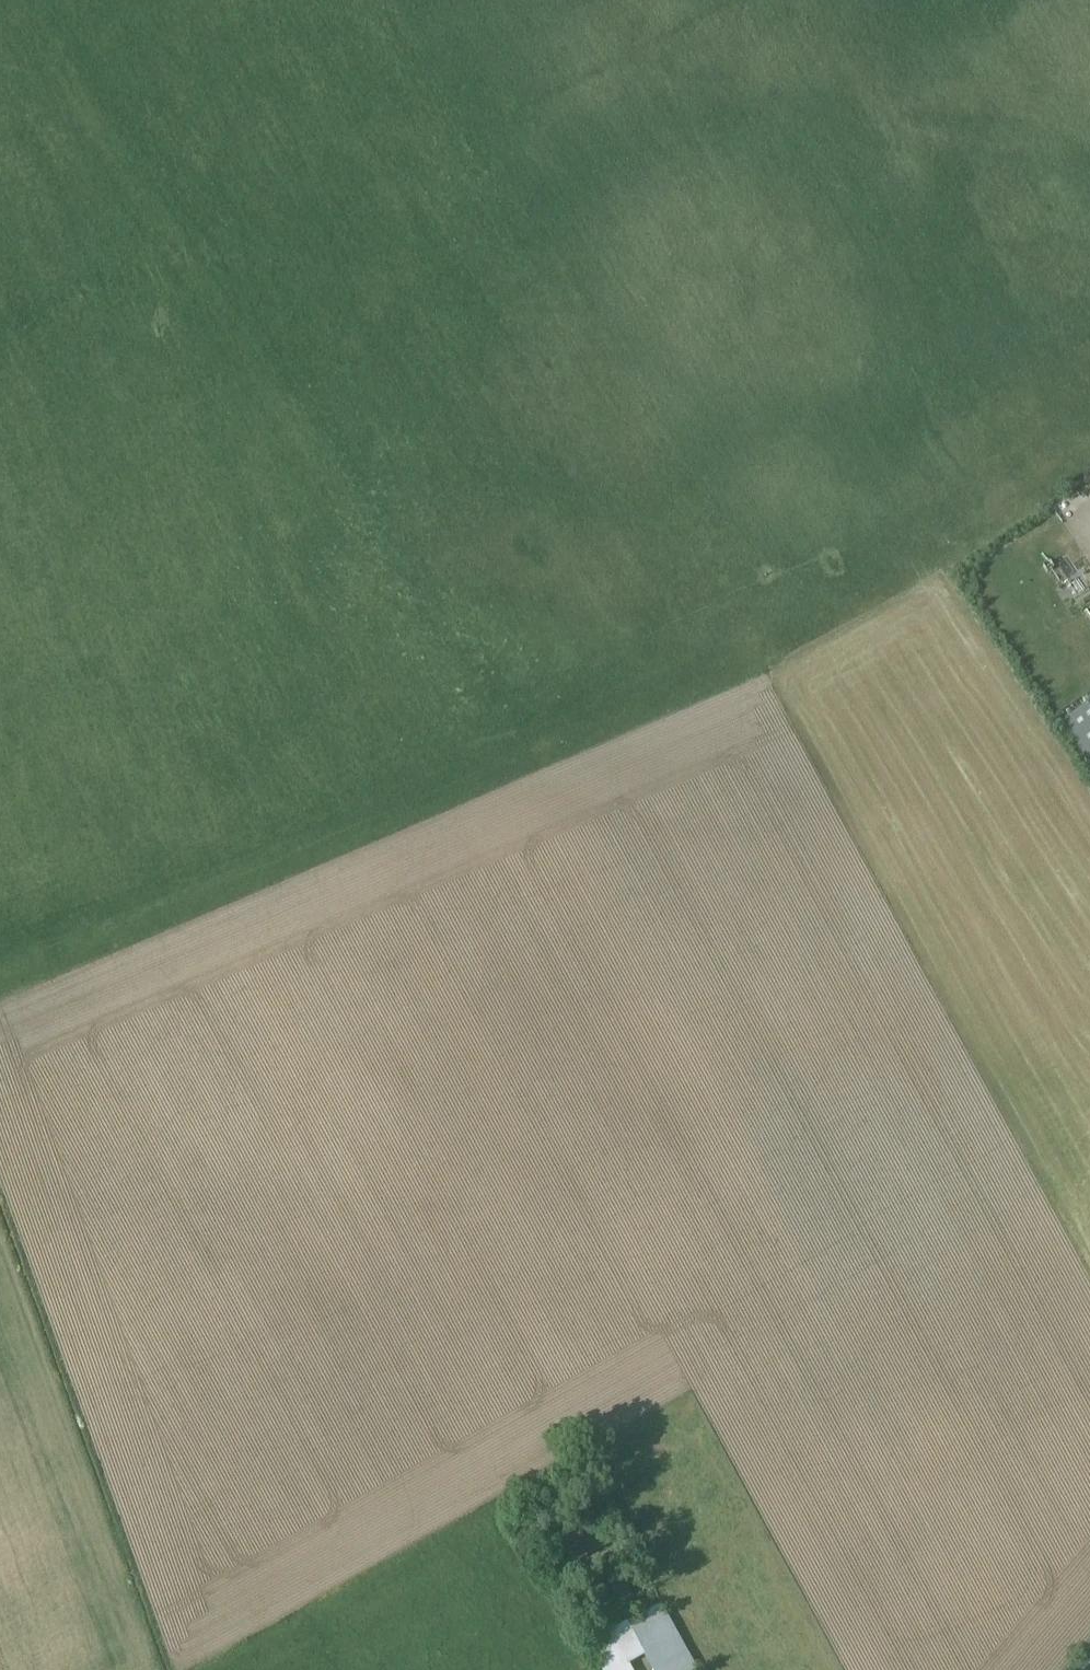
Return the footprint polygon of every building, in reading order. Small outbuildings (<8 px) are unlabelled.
[(1089,765),(1089,707),(1063,724),(1089,765)] [(649,1625),(658,1620),(680,1656),(662,1666),(664,1669),(698,1669),(666,1615),(667,1614),(659,1604),(642,1615),(649,1625)] [(628,1666),(644,1657),(628,1625),(609,1635),(609,1634),(587,1646),(600,1669),(631,1669),(628,1666)]
